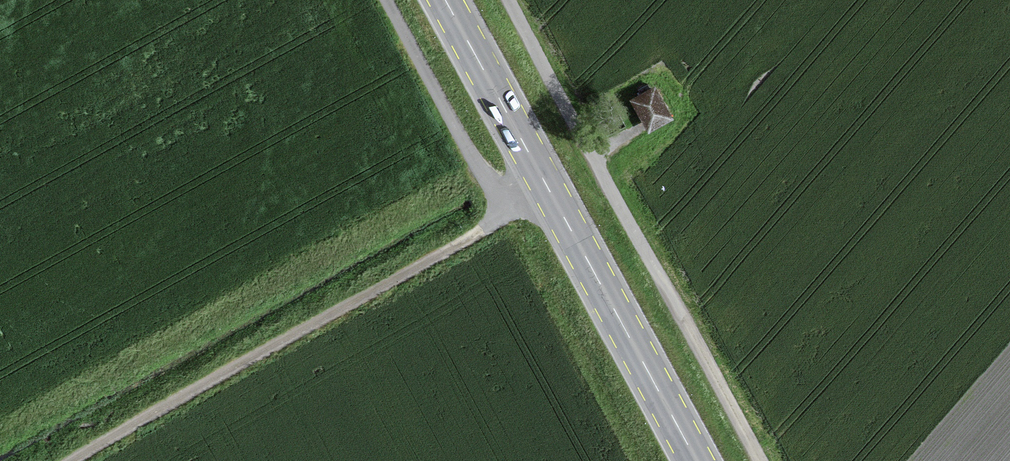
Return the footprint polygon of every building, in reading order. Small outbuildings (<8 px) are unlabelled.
[(656,86),(630,100),(648,133),(674,119),(656,86)]
